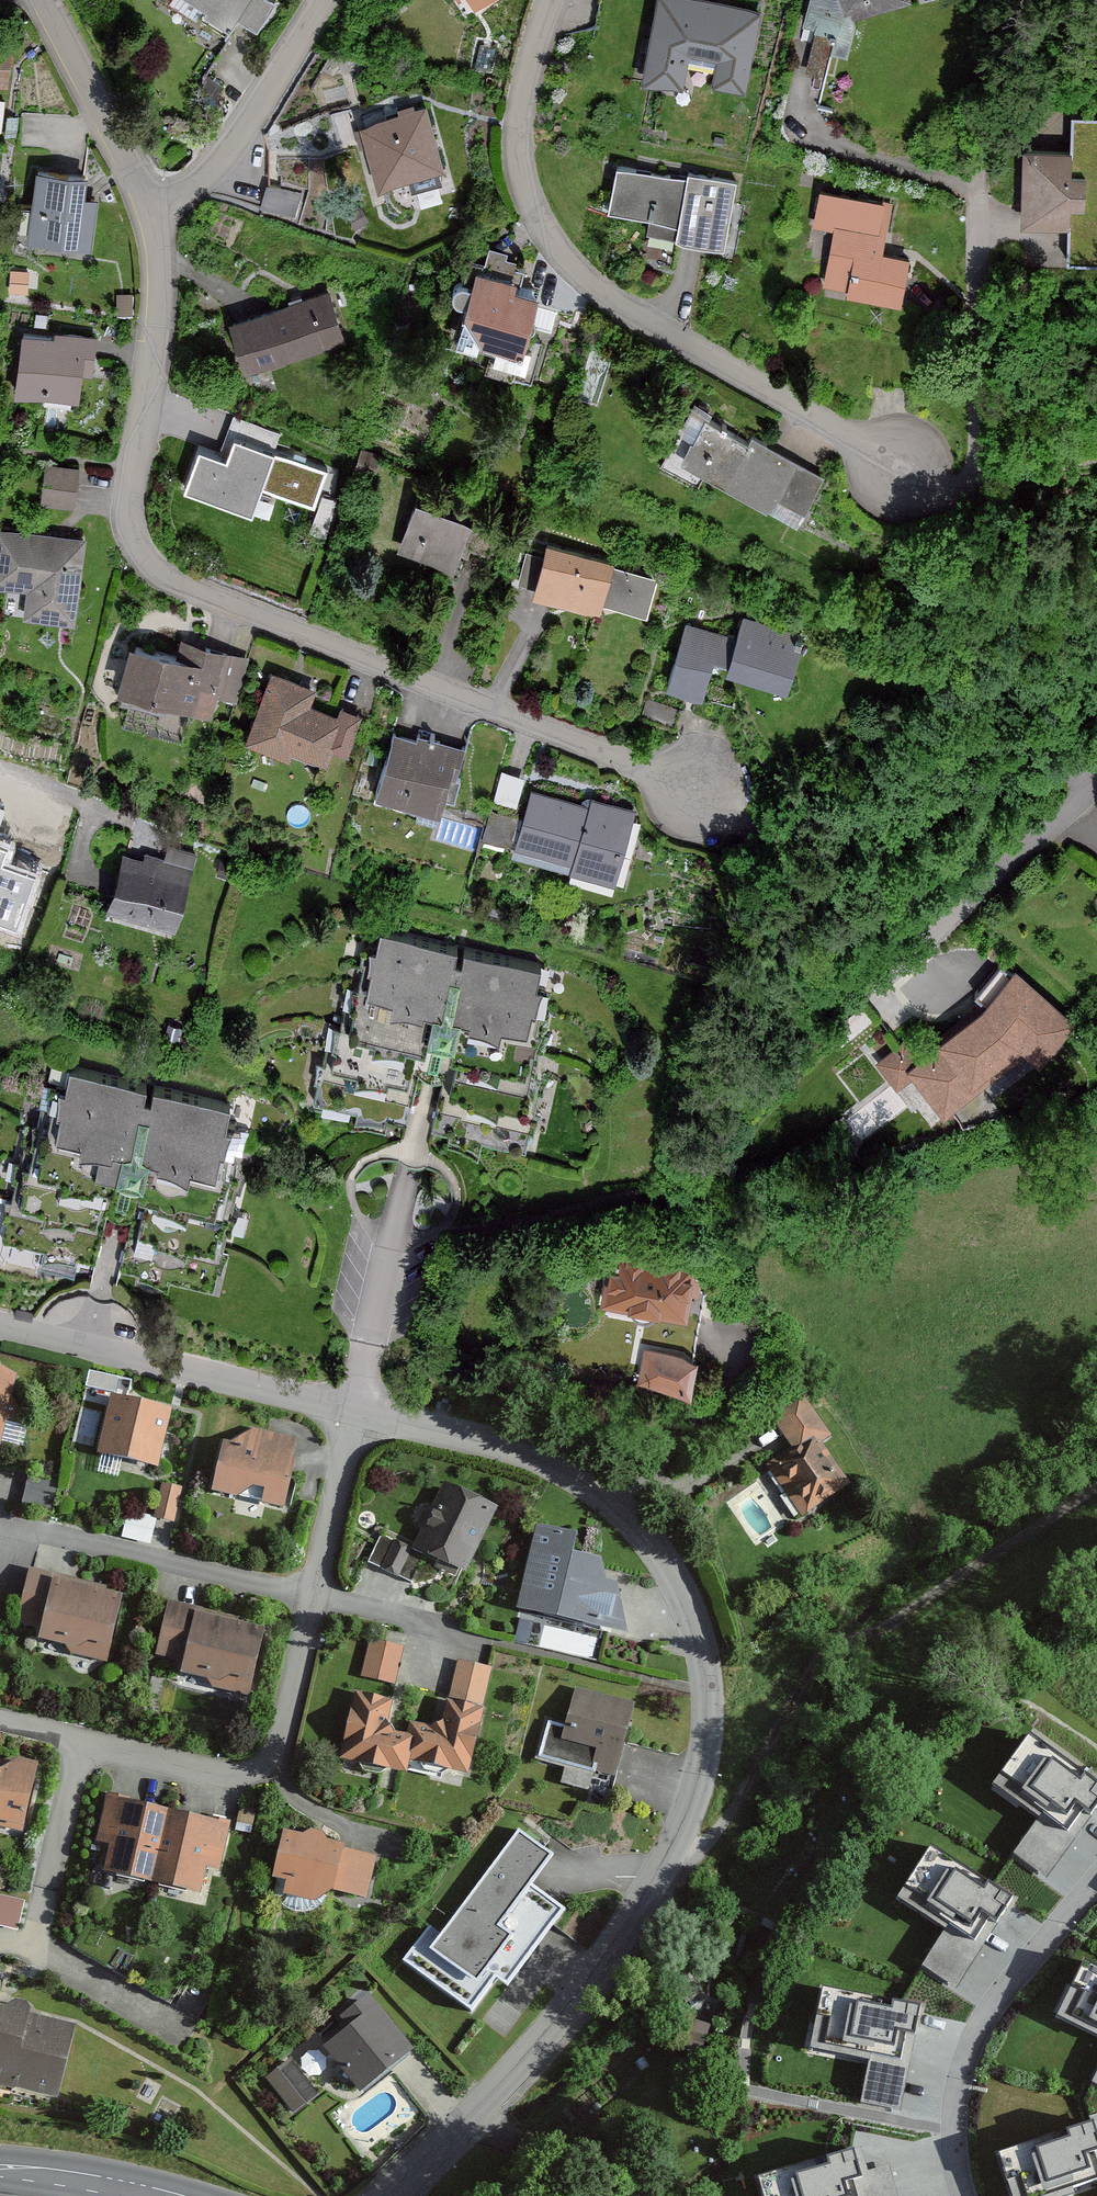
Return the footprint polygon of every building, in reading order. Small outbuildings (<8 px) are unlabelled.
[(238,24),(241,19),(260,31),(278,0),(197,0),(238,24)] [(474,8),(485,0),(468,0),(474,8)] [(696,57),(718,61),(713,87),(745,93),(760,11),(702,0),(661,0),(645,84),(689,92),(696,57)] [(854,24),(918,4),(917,0),(815,0),(809,26),(854,33),(854,24)] [(0,42),(0,86),(7,87),(11,43),(0,42)] [(315,133),(319,151),(364,140),(356,108),(321,116),(324,130),(315,133)] [(447,172),(430,109),(366,126),(383,189),(447,172)] [(1072,116),(1071,149),(1024,148),(1022,226),(1069,227),(1068,261),(1096,261),(1096,117),(1072,116)] [(727,251),(739,184),(691,175),(690,181),(622,169),(613,215),(683,228),(680,242),(727,251)] [(91,178),(41,172),(33,243),(92,250),(98,201),(88,200),(91,178)] [(299,212),(303,187),(267,183),(263,207),(299,212)] [(906,304),(915,256),(888,251),(896,205),(825,192),(818,230),(837,233),(828,286),(854,291),(854,294),(906,304)] [(494,341),(533,351),(546,298),(524,293),(530,270),(509,265),(511,257),(494,253),(490,272),(487,271),(470,340),(493,345),(494,341)] [(330,291),(234,324),(251,373),(347,341),(330,291)] [(57,339),(25,334),(16,394),(77,403),(82,367),(94,368),(98,339),(58,333),(57,339)] [(222,449),(228,451),(234,431),(277,443),(281,426),(232,413),(222,449)] [(813,511),(832,478),(760,439),(756,446),(713,422),(691,462),(780,511),(787,497),(813,511)] [(258,502),(277,453),(236,437),(228,457),(204,448),(181,505),(219,520),(231,491),(258,502)] [(380,460),(360,455),(355,477),(375,482),(380,460)] [(76,508),(79,470),(46,467),(43,506),(76,508)] [(490,557),(501,528),(425,499),(406,551),(456,570),(465,548),(490,557)] [(34,593),(31,621),(77,626),(87,537),(2,528),(0,548),(0,589),(34,593)] [(648,616),(657,575),(552,546),(538,596),(605,615),(608,605),(648,616)] [(801,688),(813,630),(742,616),(738,635),(685,624),(672,686),(715,695),(720,671),(801,688)] [(231,696),(242,657),(184,642),(181,655),(138,644),(124,695),(212,718),(219,693),(231,696)] [(354,752),(366,718),(344,710),(341,718),(314,708),(319,692),(277,676),(253,741),(295,757),(299,749),(332,761),(338,746),(354,752)] [(448,813),(464,746),(425,737),(424,741),(399,735),(384,798),(448,813)] [(503,774),(500,793),(520,796),(523,777),(503,774)] [(624,884),(643,808),(596,796),(594,806),(536,791),(528,821),(498,814),(492,839),(522,847),(521,853),(581,868),(579,873),(624,884)] [(30,809),(0,807),(0,907),(9,908),(12,875),(25,876),(30,809)] [(146,862),(130,858),(116,913),(182,930),(201,857),(170,849),(166,863),(147,858),(146,862)] [(543,985),(547,968),(471,951),(469,960),(461,958),(463,948),(387,932),(383,950),(376,949),(359,1030),(341,1027),(334,1062),(324,1060),(316,1097),(410,1117),(428,1034),(461,1041),(443,1126),(541,1147),(551,1103),(536,1099),(545,1055),(534,1053),(548,986),(543,985)] [(979,997),(990,1005),(924,1060),(908,1041),(881,1064),(905,1092),(922,1077),(956,1117),(1034,1050),(1052,1064),(1084,1022),(1019,972),(1015,977),(1002,968),(979,997)] [(229,1123),(233,1106),(158,1089),(156,1098),(147,1096),(150,1086),(74,1070),(70,1088),(63,1087),(45,1168),(28,1165),(20,1200),(11,1198),(3,1235),(96,1255),(114,1172),(147,1179),(129,1264),(228,1285),(237,1241),(222,1237),(232,1193),(220,1191),(234,1124),(229,1123)] [(601,1303),(685,1318),(695,1264),(611,1249),(601,1303)] [(640,1381),(690,1390),(697,1358),(646,1349),(640,1381)] [(6,1452),(21,1381),(0,1369),(0,1452),(6,1452)] [(844,1487),(818,1448),(833,1439),(802,1392),(768,1415),(794,1455),(773,1469),(803,1514),(844,1487)] [(174,1415),(114,1401),(102,1457),(162,1470),(174,1415)] [(255,1433),(239,1446),(228,1444),(217,1497),(288,1512),(302,1442),(255,1433)] [(472,1575),(502,1512),(449,1487),(420,1551),(472,1575)] [(182,1493),(163,1489),(156,1523),(175,1527),(182,1493)] [(614,1588),(611,1564),(584,1558),(588,1541),(544,1531),(525,1615),(592,1631),(592,1628),(636,1638),(627,1591),(614,1588)] [(414,1553),(383,1539),(371,1566),(402,1580),(414,1553)] [(103,1596),(105,1587),(32,1572),(20,1628),(47,1634),(45,1643),(71,1648),(70,1655),(111,1663),(124,1600),(103,1596)] [(207,1613),(173,1605),(160,1661),(190,1668),(188,1679),(218,1686),(216,1693),(253,1702),(256,1687),(260,1688),(272,1636),(206,1621),(207,1613)] [(399,1688),(406,1650),(370,1644),(364,1682),(399,1688)] [(415,1737),(392,1732),(398,1706),(362,1697),(347,1763),(415,1778),(418,1765),(479,1778),(493,1716),(487,1715),(497,1675),(462,1667),(446,1733),(418,1726),(415,1737)] [(641,1709),(578,1695),(570,1730),(553,1726),(544,1764),(623,1782),(641,1709)] [(1096,1815),(1096,1788),(1028,1740),(992,1790),(1040,1824),(1017,1856),(1051,1880),(1096,1815)] [(44,1769),(0,1760),(0,1827),(30,1834),(44,1769)] [(223,1873),(233,1825),(110,1800),(100,1848),(115,1851),(110,1876),(205,1895),(210,1870),(223,1873)] [(430,1927),(401,1967),(471,2018),(496,1984),(506,1991),(564,1913),(533,1890),(555,1862),(518,1835),(443,1937),(430,1927)] [(315,1840),(292,1836),(283,1887),(294,1889),(292,1902),(335,1909),(337,1894),(374,1901),(382,1862),(353,1856),(354,1849),(332,1845),(333,1839),(315,1836),(315,1840)] [(956,1991),(1007,1908),(926,1858),(894,1909),(941,1937),(921,1969),(956,1991)] [(0,1900),(0,1928),(18,1931),(23,1904),(0,1900)] [(1084,1951),(1057,2012),(1096,2031),(1096,1957),(1084,1951)] [(925,2020),(822,1999),(809,2059),(864,2070),(855,2114),(903,2124),(925,2020)] [(63,2102),(80,2032),(30,2020),(33,2009),(0,2002),(0,2087),(63,2102)] [(367,2002),(324,2038),(331,2047),(323,2053),(361,2099),(411,2058),(402,2048),(404,2046),(367,2002)] [(666,2041),(700,2051),(708,2027),(673,2017),(666,2041)] [(319,2100),(293,2064),(268,2082),(294,2118),(319,2100)] [(997,2139),(1015,2195),(1057,2195),(1096,2183),(1096,2118),(1094,2108),(997,2139)] [(754,2167),(762,2195),(900,2195),(889,2160),(865,2167),(856,2137),(754,2167)]
